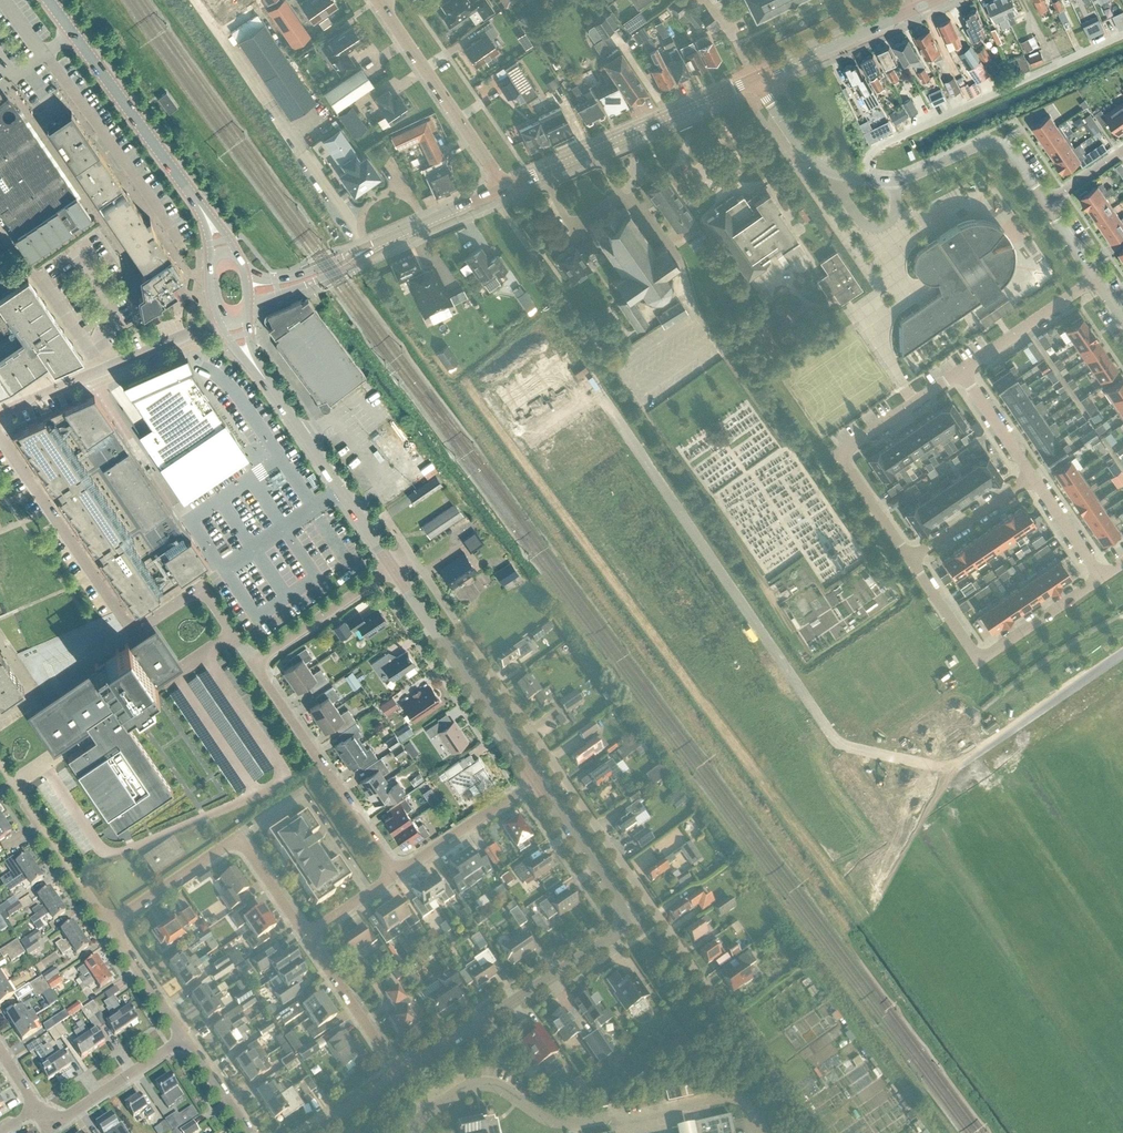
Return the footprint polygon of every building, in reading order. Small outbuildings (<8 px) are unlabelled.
[(283,0),(282,0),(269,10),(294,47),(308,37),(283,0)] [(332,0),(305,0),(300,4),(312,22),(336,6),(332,0)] [(441,5),(447,15),(441,18),(448,28),(476,8),(483,18),(493,11),(485,0),(477,0),(470,4),(467,0),(449,0),(441,5)] [(637,9),(651,0),(631,0),(637,9)] [(702,21),(686,0),(680,0),(672,6),(679,15),(683,12),(695,26),(702,21)] [(749,9),(754,19),(755,18),(756,19),(796,0),(745,0),(749,9)] [(999,0),(990,0),(986,2),(995,21),(1000,19),(1000,21),(1003,28),(1010,24),(999,0)] [(1010,24),(1017,21),(1013,13),(1018,11),(1013,0),(999,0),(1010,24)] [(1048,8),(1044,0),(1034,0),(1040,12),(1048,8)] [(1063,8),(1060,0),(1054,0),(1053,1),(1063,23),(1069,20),(1063,8)] [(988,32),(983,23),(977,9),(977,8),(976,8),(975,9),(973,8),(970,9),(969,12),(968,12),(967,12),(964,14),(963,14),(964,15),(968,24),(966,25),(973,39),(988,32)] [(1118,29),(1122,27),(1122,11),(1122,10),(1112,15),(1118,29)] [(622,22),(628,31),(645,20),(639,11),(622,22)] [(526,14),(519,19),(527,30),(533,26),(526,14)] [(710,14),(702,21),(706,27),(715,21),(710,14)] [(315,101),(263,24),(257,15),(231,32),(238,41),(289,119),(315,101)] [(1096,15),(1082,21),(1085,28),(1099,21),(1096,15)] [(610,25),(604,17),(592,25),(601,38),(592,44),(600,55),(609,49),(602,37),(613,30),(610,25)] [(964,49),(962,44),(950,18),(938,24),(945,40),(951,37),(956,47),(959,53),(958,53),(977,80),(989,72),(980,59),(970,45),(964,49)] [(615,21),(610,25),(613,30),(618,26),(615,21)] [(489,40),(497,34),(489,22),(477,31),(482,38),(464,50),(476,66),(497,52),(489,40)] [(638,43),(649,35),(643,26),(632,34),(638,43)] [(348,59),(345,54),(348,51),(347,50),(360,41),(351,27),(337,36),(336,34),(328,40),(343,63),(335,68),(341,77),(355,67),(350,58),(348,59)] [(935,60),(943,56),(930,29),(914,36),(925,58),(932,55),(935,60)] [(675,44),(672,39),(669,33),(659,38),(665,49),(675,44)] [(706,34),(700,38),(694,40),(701,54),(702,54),(707,65),(711,63),(711,64),(719,60),(719,59),(720,59),(711,42),(710,43),(706,34)] [(923,81),(930,77),(925,67),(925,66),(908,37),(894,44),(905,63),(911,60),(923,81)] [(991,39),(984,44),(991,53),(997,48),(991,39)] [(686,45),(680,47),(684,55),(683,56),(687,64),(688,64),(692,72),(697,70),(699,70),(702,69),(703,67),(704,66),(698,54),(696,49),(692,42),(686,45)] [(893,81),(899,78),(893,68),(892,68),(889,65),(898,61),(889,45),(877,51),(885,67),(887,71),(893,81)] [(676,81),(689,75),(675,46),(673,48),(674,50),(669,52),(673,61),(667,63),(676,81)] [(983,60),(990,55),(984,46),(977,52),(983,60)] [(616,87),(624,103),(628,101),(629,103),(648,93),(620,52),(617,48),(606,55),(609,59),(602,64),(618,86),(616,87)] [(667,69),(658,51),(656,48),(648,52),(653,61),(655,60),(658,67),(651,71),(660,88),(661,87),(661,88),(669,84),(669,83),(672,82),(666,69),(667,69)] [(1041,52),(1028,56),(1032,65),(1044,60),(1041,52)] [(877,91),(884,87),(877,76),(875,77),(873,73),(881,70),(873,54),(872,54),(870,54),(867,55),(867,57),(865,57),(865,58),(861,60),(868,75),(870,80),(877,91)] [(515,61),(504,68),(525,101),(537,93),(515,61)] [(557,61),(556,61),(552,63),(556,69),(561,66),(557,61)] [(851,83),(856,81),(862,93),(860,94),(869,108),(880,102),(865,75),(864,76),(857,62),(852,64),(851,64),(849,64),(849,63),(846,65),(844,67),(843,68),(851,83)] [(336,111),(348,102),(373,85),(360,66),(322,92),(336,111)] [(951,94),(960,90),(953,76),(944,81),(951,94)] [(498,86),(507,99),(517,93),(508,79),(498,86)] [(624,103),(616,87),(601,94),(595,83),(588,86),(594,97),(598,95),(608,113),(613,111),(612,111),(618,108),(620,108),(623,107),(624,105),(625,104),(624,103)] [(573,86),(594,118),(598,117),(599,118),(604,116),(604,114),(604,113),(593,96),(587,99),(584,93),(582,94),(576,84),(573,86)] [(594,118),(573,86),(571,88),(581,102),(574,106),(585,122),(586,122),(587,124),(592,122),(592,119),(594,118)] [(928,93),(934,104),(946,98),(941,87),(928,93)] [(918,106),(926,102),(918,88),(911,92),(918,106)] [(390,124),(408,111),(399,98),(393,102),(391,98),(392,97),(388,90),(376,99),(383,109),(381,110),(390,124)] [(166,91),(163,93),(158,97),(169,112),(177,106),(166,91)] [(911,115),(918,111),(910,97),(903,102),(911,115)] [(1088,104),(1085,98),(1080,101),(1083,107),(1088,104)] [(14,236),(29,257),(90,215),(19,112),(14,115),(13,115),(15,112),(15,109),(14,108),(13,106),(11,104),(8,104),(4,105),(2,107),(1,110),(2,113),(3,115),(3,116),(0,112),(0,213),(17,234),(14,236)] [(351,105),(338,114),(338,115),(337,115),(353,137),(367,128),(351,105),(351,106),(351,105)] [(550,142),(572,131),(560,107),(538,118),(550,142)] [(1116,107),(1105,114),(1101,108),(1094,113),(1102,124),(1108,120),(1118,133),(1122,130),(1122,127),(1122,117),(1116,107)] [(901,117),(895,108),(889,111),(894,121),(901,117)] [(74,166),(98,150),(71,110),(47,127),(74,166)] [(1093,117),(1090,112),(1084,116),(1087,121),(1093,117)] [(1041,137),(1060,125),(1059,124),(1057,125),(1049,114),(1033,125),(1041,137)] [(1096,122),(1093,117),(1087,121),(1090,126),(1096,122)] [(864,120),(860,122),(864,131),(868,128),(864,120)] [(425,121),(391,137),(397,150),(418,140),(429,161),(430,165),(444,159),(442,155),(426,122),(426,121),(425,121)] [(530,152),(549,142),(539,121),(519,130),(530,152)] [(1068,136),(1060,125),(1041,137),(1049,149),(1068,136)] [(357,153),(339,128),(321,141),(339,166),(340,165),(344,171),(339,174),(353,194),(362,187),(363,188),(362,187),(368,183),(369,184),(370,183),(369,182),(378,176),(365,157),(360,160),(356,154),(357,153)] [(1075,146),(1068,136),(1049,149),(1057,160),(1073,149),(1072,148),(1075,146)] [(1077,154),(1073,149),(1057,160),(1065,172),(1072,167),(1070,165),(1086,155),(1083,150),(1077,154)] [(98,150),(74,166),(98,201),(122,184),(98,150)] [(430,165),(422,169),(425,176),(435,197),(457,186),(447,166),(444,159),(430,165)] [(688,220),(692,217),(665,178),(645,192),(655,205),(657,203),(675,229),(680,226),(681,228),(689,222),(688,220)] [(1087,205),(1104,194),(1097,184),(1088,191),(1086,189),(1079,193),(1087,205)] [(145,218),(126,191),(102,207),(146,271),(170,254),(156,234),(153,228),(151,222),(150,216),(145,218)] [(734,195),(714,209),(717,213),(707,220),(747,278),(769,262),(766,258),(774,253),(785,268),(790,264),(779,249),(796,238),(780,216),(783,214),(767,191),(752,202),(755,205),(750,207),(742,195),(736,199),(734,195)] [(1112,205),(1104,194),(1087,205),(1095,217),(1112,205)] [(1112,205),(1095,217),(1103,228),(1120,217),(1112,205)] [(591,240),(598,251),(600,253),(604,250),(607,254),(605,256),(606,257),(608,255),(608,256),(607,257),(611,264),(613,263),(613,264),(612,265),(612,266),(614,265),(620,273),(612,278),(611,276),(610,277),(611,279),(610,280),(610,281),(612,280),(621,293),(619,294),(621,297),(619,298),(620,300),(617,303),(636,329),(647,321),(633,302),(639,298),(639,299),(640,299),(648,303),(649,304),(649,303),(658,302),(658,303),(660,302),(659,302),(666,297),(667,297),(668,296),(667,296),(671,288),(672,288),(672,287),(671,287),(670,278),(671,278),(671,276),(670,277),(668,274),(674,269),(671,266),(674,264),(675,266),(676,265),(675,263),(677,262),(676,261),(674,262),(662,245),(664,244),(663,243),(661,244),(660,242),(659,243),(660,245),(653,250),(647,242),(649,240),(648,239),(646,241),(646,240),(647,239),(642,232),(641,233),(640,232),(642,231),(641,230),(640,231),(634,223),(636,222),(635,221),(633,222),(627,214),(629,212),(629,211),(628,212),(628,210),(626,208),(623,208),(618,211),(616,207),(598,220),(597,220),(588,226),(592,232),(590,233),(590,235),(591,236),(593,237),(592,237),(593,238),(595,237),(595,238),(591,240)] [(1103,228),(1111,240),(1122,232),(1122,222),(1120,217),(1103,228)] [(991,252),(985,245),(1002,230),(995,225),(988,222),(981,220),(973,220),(964,222),(956,225),(937,239),(922,250),(918,253),(916,259),(914,265),(915,275),(923,281),(928,283),(934,284),(938,283),(939,293),(901,322),(900,355),(979,300),(981,303),(1001,290),(999,288),(1004,285),(1009,276),(1012,266),(1013,256),(1013,246),(1012,244),(991,252)] [(700,236),(704,233),(700,228),(696,230),(700,236)] [(698,236),(688,243),(694,251),(704,244),(698,236)] [(598,251),(591,240),(580,248),(578,245),(575,247),(573,245),(555,257),(556,258),(555,259),(555,262),(558,267),(561,267),(562,267),(571,279),(588,267),(584,261),(598,251)] [(481,249),(465,259),(479,279),(480,279),(483,284),(483,283),(488,290),(500,282),(496,276),(498,275),(507,269),(497,255),(489,261),(481,249)] [(832,293),(839,303),(861,288),(836,251),(819,262),(827,273),(816,281),(827,297),(832,293)] [(425,318),(452,305),(435,267),(427,271),(426,270),(422,272),(413,253),(390,263),(399,282),(407,278),(410,283),(409,284),(425,318)] [(170,254),(146,271),(141,274),(144,291),(139,294),(140,303),(148,307),(159,300),(177,288),(171,280),(182,273),(170,254)] [(8,390),(10,389),(48,363),(53,370),(83,357),(27,276),(0,295),(0,327),(4,333),(6,331),(9,336),(0,341),(0,393),(8,390)] [(739,284),(734,287),(738,293),(742,289),(739,284)] [(525,291),(524,292),(520,287),(513,291),(517,297),(526,311),(535,305),(525,291)] [(300,298),(266,314),(271,325),(268,327),(267,328),(273,336),(274,336),(275,335),(282,345),(278,348),(328,414),(371,382),(366,376),(307,297),(302,302),(301,302),(300,300),(300,299),(300,298)] [(148,307),(140,303),(142,312),(143,311),(144,312),(147,311),(147,308),(148,308),(154,304),(160,302),(159,300),(148,307)] [(680,302),(665,312),(657,318),(663,328),(685,315),(688,313),(680,302)] [(1064,329),(1070,338),(1087,327),(1080,317),(1072,322),(1073,323),(1064,329)] [(770,346),(750,318),(739,326),(759,354),(770,346)] [(1070,338),(1077,349),(1094,338),(1087,327),(1070,338)] [(1037,338),(1044,349),(1050,345),(1043,334),(1037,338)] [(1077,349),(1084,359),(1101,348),(1094,338),(1077,349)] [(447,369),(458,361),(447,346),(436,353),(447,369)] [(1084,359),(1091,369),(1108,358),(1101,348),(1084,359)] [(143,440),(183,498),(238,461),(239,455),(240,448),(212,407),(187,370),(192,368),(187,355),(122,383),(155,432),(143,440)] [(546,358),(538,364),(542,369),(548,378),(564,367),(557,356),(549,362),(546,358)] [(1058,357),(1052,361),(1055,365),(1061,361),(1058,357)] [(1091,369),(1098,380),(1115,368),(1108,358),(1091,369)] [(1043,374),(1049,369),(1045,363),(1038,368),(1043,374)] [(998,390),(999,390),(1017,377),(1018,377),(1014,371),(1017,369),(1014,364),(1008,368),(1006,366),(1001,369),(1003,371),(990,379),(998,390)] [(542,369),(533,375),(545,392),(542,394),(546,399),(550,396),(546,391),(553,386),(548,378),(542,369)] [(521,375),(517,378),(520,381),(521,384),(523,382),(534,399),(542,394),(545,392),(533,375),(525,381),(521,375)] [(1006,400),(1028,385),(1025,380),(1021,383),(1017,377),(999,390),(1006,400)] [(1122,394),(1122,380),(1122,379),(1103,391),(1111,402),(1122,394)] [(520,381),(511,387),(512,389),(523,406),(522,407),(526,412),(530,410),(526,404),(534,399),(523,382),(521,384),(520,381)] [(1013,411),(1031,398),(1028,393),(1032,390),(1028,385),(1006,400),(1013,411)] [(502,388),(499,391),(514,413),(522,407),(523,406),(512,389),(506,393),(502,388)] [(1093,410),(1103,404),(1093,388),(1084,393),(1093,410)] [(1063,399),(1069,395),(1065,390),(1060,394),(1063,399)] [(1122,408),(1122,394),(1111,402),(1117,412),(1122,408)] [(94,395),(12,431),(38,470),(133,610),(207,561),(200,551),(94,395)] [(1033,397),(1031,398),(1013,411),(1020,421),(1044,405),(1041,400),(1037,402),(1033,397)] [(951,402),(940,409),(953,428),(958,424),(962,430),(968,427),(962,419),(964,417),(959,409),(957,411),(951,402)] [(1027,432),(1047,418),(1044,412),(1048,410),(1044,405),(1020,421),(1027,432)] [(953,428),(940,409),(929,416),(946,441),(952,437),(948,432),(953,428)] [(946,441),(929,416),(919,423),(932,442),(938,439),(941,444),(946,441)] [(1051,423),(1047,418),(1027,432),(1034,442),(1056,427),(1058,425),(1055,420),(1051,423)] [(932,442),(919,423),(909,430),(926,455),(931,451),(927,446),(932,442)] [(1041,452),(1060,440),(1056,434),(1060,432),(1056,427),(1034,442),(1041,452)] [(1093,439),(1098,435),(1094,429),(1087,433),(1091,439),(1093,439)] [(921,458),(926,455),(909,430),(898,437),(912,456),(917,453),(921,458)] [(1109,432),(1103,436),(1110,446),(1116,441),(1109,432)] [(898,437),(888,444),(905,469),(910,466),(906,460),(912,456),(898,437)] [(1060,439),(1060,440),(1041,452),(1040,453),(1048,464),(1071,448),(1068,443),(1064,445),(1060,439)] [(953,451),(949,445),(946,441),(941,444),(948,454),(953,451)] [(888,444),(878,451),(891,471),(896,467),(900,472),(905,469),(888,444)] [(989,483),(1000,475),(987,456),(983,450),(978,454),(982,460),(976,464),(989,483)] [(891,471),(878,451),(867,459),(873,468),(871,469),(876,477),(879,476),(884,484),(890,480),(886,474),(891,471)] [(933,465),(938,462),(933,455),(928,458),(931,461),(933,465)] [(1053,471),(1060,481),(1078,469),(1071,459),(1053,471)] [(928,471),(934,467),(933,465),(931,461),(925,465),(928,471)] [(979,489),(989,483),(976,464),(971,467),(967,461),(962,465),(979,489)] [(917,464),(909,468),(913,475),(921,471),(917,464)] [(961,474),(956,478),(968,496),(979,489),(962,465),(957,468),(961,474)] [(938,472),(934,467),(928,471),(926,472),(930,478),(938,472)] [(1078,469),(1060,481),(1067,492),(1087,478),(1080,468),(1078,469)] [(907,483),(912,479),(905,469),(900,472),(907,483)] [(414,503),(442,484),(435,475),(408,494),(414,503)] [(947,475),(942,479),(958,503),(968,496),(956,478),(951,481),(947,475)] [(1067,492),(1073,502),(1094,488),(1098,485),(1095,480),(1090,483),(1087,478),(1067,492)] [(940,488),(935,492),(948,510),(958,503),(942,479),(936,482),(940,488)] [(898,481),(886,489),(890,495),(902,487),(898,481)] [(1080,512),(1101,498),(1094,488),(1073,502),(1080,512)] [(921,493),(937,517),(948,510),(935,492),(930,495),(926,489),(921,493)] [(915,505),(927,524),(937,517),(921,493),(916,496),(920,502),(915,505)] [(1105,495),(1101,498),(1080,512),(1087,522),(1106,510),(1107,509),(1104,503),(1109,500),(1105,495)] [(430,537),(463,514),(454,502),(421,525),(430,537)] [(910,523),(916,532),(927,524),(915,505),(914,505),(909,509),(905,503),(899,507),(903,513),(905,515),(902,516),(908,524),(910,523)] [(1012,514),(1025,532),(1030,529),(1032,532),(1037,528),(1022,507),(1012,514)] [(1087,522),(1094,532),(1117,517),(1114,512),(1109,515),(1106,510),(1087,522)] [(1001,520),(1001,521),(1014,540),(1025,532),(1012,514),(1011,513),(1001,520)] [(1117,517),(1094,532),(1101,543),(1121,529),(1118,524),(1122,520),(1119,515),(1117,517)] [(1014,540),(1001,521),(992,528),(1004,546),(1014,540)] [(992,528),(982,534),(995,553),(1004,546),(992,528)] [(982,534),(972,541),(985,559),(995,553),(982,534)] [(1041,534),(1031,542),(1035,547),(1045,540),(1041,534)] [(972,541),(963,547),(975,566),(985,559),(972,541)] [(1047,542),(1037,549),(1041,555),(1042,557),(1052,550),(1047,542)] [(1020,548),(1021,548),(1025,554),(1030,550),(1026,544),(1020,548)] [(952,555),(965,573),(975,566),(963,547),(962,546),(951,554),(952,555)] [(1025,554),(1021,548),(1015,552),(1019,558),(1025,554)] [(840,570),(844,567),(842,563),(843,562),(836,550),(828,555),(835,567),(837,566),(840,570)] [(476,569),(464,552),(440,569),(451,586),(476,569)] [(955,580),(965,573),(952,555),(942,561),(955,580)] [(1047,565),(1060,583),(1069,576),(1057,558),(1047,565)] [(510,561),(507,563),(493,572),(502,585),(518,574),(510,561)] [(994,568),(998,574),(1006,569),(1002,563),(994,568)] [(1016,571),(1012,565),(1006,569),(1010,575),(1016,571)] [(1060,583),(1047,565),(1036,572),(1038,574),(1049,590),(1050,591),(1060,584),(1060,583)] [(981,575),(985,581),(995,574),(991,569),(981,575)] [(1002,580),(1010,575),(1006,569),(998,574),(1002,580)] [(1038,574),(1028,581),(1039,597),(1049,590),(1038,574)] [(1028,581),(1027,579),(1017,585),(1018,587),(1029,604),(1039,597),(1028,581)] [(972,582),(971,581),(960,588),(964,595),(975,587),(972,582)] [(833,590),(836,594),(842,590),(838,586),(833,590)] [(1018,587),(1009,594),(1020,610),(1029,604),(1018,587)] [(1009,594),(999,600),(1010,617),(1020,610),(1009,594)] [(990,600),(985,603),(987,605),(999,624),(1000,625),(1011,618),(1010,617),(999,600),(993,605),(990,600)] [(987,605),(977,612),(989,631),(999,624),(987,605)] [(387,622),(377,607),(363,617),(358,611),(346,619),(353,629),(359,625),(367,636),(387,622)] [(352,631),(344,619),(332,627),(340,639),(352,631)] [(544,636),(538,629),(529,636),(535,643),(544,636)] [(151,680),(174,664),(152,633),(132,647),(129,643),(127,641),(94,663),(99,670),(50,702),(35,713),(56,744),(72,733),(82,747),(67,756),(116,828),(172,790),(114,705),(122,700),(126,706),(133,701),(136,706),(152,695),(149,691),(156,686),(151,680)] [(531,653),(524,642),(521,643),(522,644),(497,661),(503,669),(517,659),(519,662),(531,653)] [(305,646),(289,657),(293,663),(283,669),(290,680),(309,667),(305,661),(312,656),(305,646)] [(387,651),(384,653),(371,662),(383,680),(390,675),(393,679),(414,664),(417,668),(418,668),(405,650),(396,656),(387,651)] [(23,687),(0,653),(0,703),(23,687)] [(313,673),(309,667),(290,680),(297,690),(307,683),(312,690),(328,679),(320,668),(313,673)] [(355,676),(351,669),(346,673),(350,679),(355,676)] [(354,673),(358,679),(365,675),(361,669),(354,673)] [(541,705),(547,701),(536,685),(535,686),(529,678),(517,686),(528,701),(535,696),(537,698),(537,699),(541,705)] [(317,719),(336,706),(332,700),(339,696),(332,685),(315,696),(319,701),(309,708),(317,719)] [(403,704),(414,719),(440,701),(430,686),(403,704)] [(558,703),(566,715),(584,703),(576,691),(558,703)] [(379,705),(386,714),(398,706),(392,696),(379,705)] [(605,703),(608,708),(614,704),(610,699),(605,703)] [(340,713),(336,706),(317,719),(325,730),(334,724),(339,731),(355,720),(347,708),(340,713)] [(437,719),(438,720),(425,728),(430,736),(438,731),(452,751),(467,740),(453,720),(452,721),(446,713),(437,719)] [(344,738),(335,745),(342,755),(361,743),(356,736),(361,733),(358,729),(360,728),(355,721),(341,731),(345,736),(344,738)] [(584,741),(598,730),(593,722),(578,733),(584,741)] [(395,732),(400,740),(407,736),(401,728),(395,732)] [(385,740),(391,747),(400,741),(395,734),(385,740)] [(616,752),(623,761),(635,752),(639,759),(648,752),(644,746),(643,746),(636,737),(616,752)] [(595,756),(603,750),(594,739),(586,745),(587,746),(571,758),(578,767),(594,755),(595,756)] [(365,749),(361,743),(342,755),(349,766),(359,759),(361,760),(364,765),(376,757),(369,746),(365,749)] [(406,750),(401,743),(391,749),(397,756),(406,750)] [(605,751),(608,755),(617,748),(615,745),(605,751)] [(443,770),(444,771),(438,774),(441,779),(447,775),(458,792),(468,786),(474,794),(480,790),(480,791),(494,781),(491,777),(492,777),(490,775),(483,766),(484,766),(478,757),(475,760),(470,752),(443,770)] [(364,767),(364,768),(358,772),(362,779),(359,781),(367,792),(385,780),(381,774),(389,769),(380,756),(364,767)] [(611,762),(603,768),(602,766),(581,782),(585,787),(592,782),(596,787),(610,777),(613,782),(621,776),(611,762)] [(654,785),(666,776),(660,767),(647,776),(654,785)] [(835,770),(817,783),(823,792),(842,780),(835,770)] [(385,780),(367,792),(374,803),(384,797),(388,802),(404,791),(397,781),(390,786),(385,780)] [(842,780),(823,792),(829,801),(848,789),(842,780)] [(631,804),(640,797),(636,791),(627,798),(631,804)] [(429,796),(434,802),(439,799),(434,792),(429,796)] [(1102,792),(1094,798),(1096,801),(1105,795),(1102,792)] [(671,804),(673,806),(676,810),(681,805),(682,807),(687,803),(681,795),(671,804)] [(1105,795),(1096,801),(1099,805),(1108,799),(1105,795)] [(393,831),(411,818),(406,810),(411,807),(405,797),(389,807),(393,813),(384,818),(393,831)] [(645,812),(638,802),(625,811),(629,816),(615,826),(621,836),(636,826),(632,821),(645,812)] [(418,810),(423,818),(431,813),(425,805),(418,810)] [(840,822),(838,823),(844,832),(863,820),(856,810),(840,822)] [(292,876),(297,877),(304,887),(303,887),(310,897),(309,901),(313,902),(316,906),(334,893),(332,890),(343,883),(347,884),(348,879),(350,878),(337,860),(325,868),(312,850),(317,846),(314,842),(309,845),(305,840),(318,831),(305,812),(288,824),(286,821),(267,834),(280,852),(287,862),(286,867),(291,868),(293,871),(292,876)] [(518,817),(503,827),(517,847),(521,844),(524,850),(530,846),(526,840),(532,837),(518,817)] [(411,818),(393,831),(401,843),(409,837),(413,843),(429,832),(422,822),(416,826),(411,818)] [(863,820),(844,832),(851,842),(869,829),(863,820)] [(1113,826),(1116,830),(1122,825),(1122,822),(1122,820),(1113,826)] [(0,823),(0,842),(11,834),(2,821),(0,823)] [(869,829),(851,842),(857,851),(875,839),(869,829)] [(650,834),(636,843),(640,849),(654,839),(650,834)] [(144,857),(156,875),(186,854),(174,837),(144,857)] [(690,842),(679,850),(682,853),(691,866),(702,859),(690,842)] [(483,852),(493,866),(499,862),(496,857),(501,854),(495,844),(483,852)] [(473,857),(469,851),(458,858),(476,884),(480,881),(480,877),(484,875),(486,878),(492,874),(481,857),(478,853),(473,857)] [(676,860),(672,855),(663,861),(647,872),(646,873),(652,882),(669,870),(667,867),(676,860)] [(526,861),(514,869),(524,884),(533,877),(535,880),(553,868),(545,856),(529,867),(526,861)] [(16,864),(12,859),(3,865),(10,875),(0,882),(4,889),(6,888),(34,868),(27,857),(16,864)] [(458,858),(448,864),(455,874),(448,878),(459,895),(470,887),(476,884),(458,858)] [(9,893),(26,881),(31,888),(42,880),(34,868),(6,888),(9,893)] [(249,888),(241,876),(240,876),(235,869),(220,878),(230,893),(221,898),(230,911),(241,903),(237,896),(249,888)] [(211,877),(207,870),(197,877),(201,884),(211,877)] [(672,875),(679,886),(690,878),(686,872),(680,876),(678,872),(672,875)] [(501,878),(507,886),(514,882),(508,873),(501,878)] [(432,875),(422,882),(434,901),(440,897),(444,903),(454,896),(446,883),(440,887),(432,875)] [(1112,888),(1122,902),(1122,881),(1112,888)] [(434,901),(422,882),(412,889),(420,901),(414,905),(423,918),(433,911),(428,905),(434,901)] [(498,897),(506,892),(502,886),(494,891),(498,897)] [(35,917),(57,902),(49,890),(37,899),(43,907),(40,909),(38,907),(32,912),(35,917)] [(687,900),(686,899),(668,912),(675,921),(689,911),(693,908),(698,905),(702,911),(715,902),(710,895),(704,899),(699,891),(687,900)] [(578,904),(570,892),(554,903),(551,898),(539,906),(548,920),(557,914),(559,917),(578,904)] [(713,908),(720,918),(736,907),(729,897),(713,908)] [(1042,897),(1025,909),(1032,920),(1050,908),(1042,897)] [(403,909),(396,900),(385,907),(398,926),(404,922),(409,929),(419,922),(408,906),(403,909)] [(35,917),(30,921),(33,926),(45,917),(44,915),(47,913),(53,922),(65,914),(57,902),(35,917)] [(5,912),(11,908),(7,903),(0,907),(0,916),(5,912)] [(506,908),(509,913),(516,908),(513,903),(506,908)] [(9,918),(22,909),(18,904),(5,912),(9,918)] [(268,917),(261,907),(252,913),(247,907),(231,918),(239,929),(246,924),(250,930),(268,917)] [(398,926),(385,907),(374,915),(380,925),(375,928),(386,945),(396,938),(391,931),(398,926)] [(188,927),(196,921),(188,908),(179,914),(181,916),(176,919),(174,916),(166,921),(168,924),(162,927),(162,926),(152,933),(161,945),(163,943),(166,948),(186,934),(183,929),(187,926),(188,927)] [(527,923),(517,908),(509,913),(519,928),(527,923)] [(1050,908),(1032,920),(1039,931),(1057,919),(1050,908)] [(459,914),(464,920),(470,916),(465,909),(459,914)] [(0,916),(4,922),(9,919),(5,912),(0,916)] [(537,928),(543,923),(538,914),(531,919),(537,928)] [(211,924),(217,920),(213,915),(207,919),(211,924)] [(474,919),(478,925),(485,921),(480,915),(474,919)] [(744,915),(735,919),(741,930),(750,925),(744,915)] [(268,917),(250,930),(254,935),(246,940),(253,950),(269,939),(266,934),(275,927),(268,917)] [(706,917),(685,932),(694,943),(707,934),(702,928),(712,921),(710,919),(708,920),(706,917)] [(1057,919),(1039,931),(1046,941),(1064,929),(1057,919)] [(452,929),(447,921),(440,926),(444,934),(452,929)] [(58,951),(80,936),(72,925),(60,933),(66,941),(63,943),(62,941),(55,946),(58,951)] [(363,933),(360,927),(339,941),(350,958),(370,944),(371,945),(377,941),(369,929),(363,933)] [(1011,928),(1005,932),(1008,937),(1014,933),(1011,928)] [(439,938),(433,929),(429,932),(435,941),(439,938)] [(201,944),(212,937),(208,931),(197,939),(201,944)] [(37,932),(26,939),(30,945),(41,937),(37,932)] [(535,950),(523,933),(502,947),(499,942),(499,943),(514,965),(535,950)] [(1002,934),(996,938),(999,943),(1005,939),(1002,934)] [(88,948),(80,936),(58,951),(62,956),(68,952),(67,949),(70,947),(76,956),(88,948)] [(1018,938),(1012,942),(1015,947),(1021,943),(1018,938)] [(1005,939),(999,943),(1002,947),(1008,943),(1005,939)] [(1071,939),(1053,951),(1061,962),(1078,950),(1071,939)] [(26,940),(21,944),(24,949),(30,945),(26,940)] [(483,940),(475,945),(480,952),(487,947),(483,940)] [(17,941),(0,952),(0,956),(2,959),(7,956),(21,948),(17,941)] [(716,949),(721,945),(718,941),(712,944),(700,952),(708,964),(720,956),(716,949)] [(28,957),(40,949),(35,942),(23,950),(28,957)] [(734,943),(725,949),(732,958),(740,952),(734,943)] [(1021,943),(1015,947),(1018,952),(1024,948),(1021,943)] [(437,951),(433,945),(426,949),(431,956),(437,951)] [(401,962),(391,947),(387,949),(392,957),(397,964),(401,962)] [(408,957),(415,952),(411,947),(405,951),(408,957)] [(25,954),(21,948),(7,956),(11,963),(25,954)] [(299,962),(291,950),(282,956),(280,952),(275,955),(270,949),(252,961),(261,973),(271,966),(278,976),(299,962)] [(480,969),(469,976),(465,970),(458,975),(467,987),(473,982),(477,988),(495,976),(489,967),(495,962),(487,950),(473,960),(480,969)] [(723,978),(732,992),(743,984),(744,986),(752,980),(745,970),(756,962),(748,951),(735,961),(739,967),(723,978)] [(986,952),(968,964),(975,974),(993,962),(986,952)] [(395,963),(389,953),(379,960),(386,969),(395,963)] [(199,954),(195,956),(188,960),(189,963),(187,965),(181,956),(169,964),(177,976),(198,961),(202,958),(199,954)] [(1016,955),(1010,959),(1013,964),(1019,960),(1016,955)] [(226,957),(213,966),(204,972),(208,978),(217,971),(217,972),(230,963),(226,957)] [(202,958),(198,961),(177,976),(185,987),(197,979),(192,972),(202,966),(206,963),(202,958)] [(78,980),(79,980),(75,983),(78,987),(82,985),(103,970),(96,959),(84,967),(88,973),(78,980)] [(241,959),(233,964),(235,968),(244,962),(241,959)] [(1032,959),(1026,963),(1030,968),(1035,964),(1032,959)] [(1019,960),(1013,964),(1017,968),(1022,964),(1019,960)] [(236,968),(240,973),(249,966),(246,962),(236,968)] [(278,976),(269,983),(276,992),(275,993),(283,1005),(300,993),(296,987),(301,983),(298,979),(305,975),(297,963),(299,962),(278,976)] [(230,963),(221,970),(224,975),(234,969),(230,963)] [(1035,964),(1030,968),(1033,972),(1039,968),(1035,964)] [(54,969),(42,978),(46,984),(58,975),(54,969)] [(103,970),(82,985),(78,987),(82,992),(95,983),(99,990),(111,982),(103,970)] [(397,970),(392,974),(397,981),(402,978),(397,970)] [(460,985),(450,971),(438,980),(443,987),(427,998),(438,1014),(460,999),(453,989),(460,985)] [(627,980),(621,972),(607,981),(616,994),(615,995),(626,1011),(649,996),(635,975),(627,980)] [(1000,972),(982,985),(990,995),(1008,983),(1000,972)] [(51,991),(62,984),(57,977),(46,984),(51,991)] [(32,993),(45,984),(41,978),(28,987),(32,993)] [(217,986),(224,998),(231,994),(223,982),(217,986)] [(5,984),(0,988),(0,1005),(13,996),(5,984)] [(45,984),(32,993),(36,999),(49,991),(45,984)] [(1036,984),(1030,988),(1033,992),(1039,989),(1036,984)] [(410,1004),(407,999),(408,999),(398,985),(384,994),(394,1008),(395,1008),(396,1010),(396,1013),(389,1018),(396,1027),(395,1028),(399,1035),(401,1034),(401,1035),(408,1031),(411,1031),(412,1028),(418,1023),(407,1007),(410,1004)] [(813,986),(807,990),(812,997),(818,993),(813,986)] [(32,993),(28,987),(13,996),(17,1002),(32,993)] [(199,1008),(220,994),(217,989),(212,992),(213,994),(210,996),(204,987),(191,997),(199,1008)] [(107,1002),(126,1029),(137,1021),(129,1009),(122,1013),(112,998),(119,994),(115,988),(104,995),(108,1001),(107,1002)] [(252,996),(248,989),(234,999),(239,1005),(252,996)] [(1039,989),(1033,992),(1036,997),(1042,993),(1039,989)] [(588,993),(574,1002),(579,1009),(578,1009),(582,1016),(583,1015),(590,1025),(596,1021),(601,1027),(611,1020),(605,1012),(602,1013),(597,1006),(600,1004),(595,998),(593,999),(588,993)] [(220,994),(199,1008),(207,1020),(221,1011),(215,1002),(217,1000),(219,1002),(223,999),(220,994)] [(310,1018),(328,1005),(321,994),(311,1001),(307,996),(278,1015),(285,1025),(305,1011),(310,1018)] [(243,1011),(256,1002),(253,997),(239,1006),(243,1011)] [(1046,999),(1040,1003),(1044,1008),(1049,1004),(1046,999)] [(1020,1001),(1002,1014),(1009,1024),(1027,1012),(1020,1001)] [(1113,1001),(1096,1013),(1103,1024),(1120,1012),(1113,1001)] [(126,1029),(107,1002),(103,1004),(107,1009),(106,1010),(112,1020),(107,1024),(106,1024),(114,1036),(126,1029)] [(87,1007),(94,1017),(99,1013),(92,1003),(87,1007)] [(78,1004),(65,1013),(69,1018),(82,1009),(78,1004)] [(264,1010),(269,1017),(278,1010),(273,1004),(264,1010)] [(328,1005),(310,1018),(314,1025),(307,1030),(314,1040),(330,1029),(326,1023),(336,1017),(328,1005)] [(804,1028),(824,1015),(818,1005),(798,1019),(804,1028)] [(94,1017),(87,1007),(81,1011),(88,1021),(94,1017)] [(14,1030),(35,1016),(32,1011),(25,1015),(21,1008),(6,1017),(14,1030)] [(256,1026),(268,1017),(262,1010),(250,1019),(256,1026)] [(563,1010),(550,1019),(554,1026),(552,1027),(556,1034),(558,1032),(565,1042),(579,1033),(572,1023),(574,1022),(569,1015),(568,1016),(563,1010)] [(55,1027),(69,1018),(64,1012),(51,1021),(55,1027)] [(1103,1024),(1110,1034),(1122,1025),(1122,1015),(1120,1012),(1103,1024)] [(101,1028),(106,1024),(107,1024),(99,1013),(94,1017),(101,1028)] [(35,1016),(14,1030),(22,1042),(36,1033),(32,1026),(38,1021),(35,1016)] [(247,1016),(230,1028),(225,1021),(213,1030),(221,1041),(243,1026),(244,1025),(250,1021),(247,1016)] [(1074,1021),(1069,1025),(1072,1030),(1078,1026),(1074,1021)] [(81,1022),(76,1026),(92,1051),(104,1043),(96,1031),(87,1037),(86,1035),(87,1032),(81,1022)] [(262,1037),(275,1028),(271,1022),(258,1031),(262,1037)] [(54,1029),(61,1039),(66,1035),(60,1025),(55,1028),(54,1029)] [(244,1025),(243,1026),(221,1041),(229,1053),(248,1040),(244,1035),(248,1032),(244,1025)] [(539,1025),(530,1031),(533,1035),(521,1043),(537,1066),(557,1052),(539,1025)] [(1110,1034),(1117,1045),(1122,1041),(1122,1025),(1110,1034)] [(92,1051),(76,1026),(75,1026),(76,1028),(72,1030),(74,1034),(77,1039),(80,1039),(81,1041),(73,1047),(81,1059),(92,1051)] [(1078,1026),(1072,1030),(1075,1034),(1081,1030),(1078,1026)] [(296,1048),(305,1045),(299,1027),(290,1030),(296,1048)] [(1065,1027),(1060,1031),(1063,1036),(1069,1032),(1065,1027)] [(54,1029),(50,1031),(48,1032),(55,1043),(61,1039),(54,1029)] [(590,1036),(605,1058),(612,1053),(597,1031),(590,1036)] [(1069,1032),(1063,1036),(1066,1041),(1072,1037),(1069,1032)] [(326,1033),(318,1037),(322,1045),(330,1041),(326,1033)] [(355,1066),(353,1063),(355,1062),(354,1061),(362,1055),(354,1044),(352,1045),(344,1033),(326,1045),(336,1060),(338,1058),(348,1072),(355,1066)] [(1042,1034),(1024,1046),(1032,1057),(1050,1045),(1042,1034)] [(597,1063),(605,1058),(590,1036),(582,1041),(597,1063)] [(41,1047),(37,1041),(26,1048),(29,1054),(34,1051),(43,1067),(39,1069),(47,1081),(59,1074),(44,1051),(41,1047)] [(245,1056),(235,1062),(242,1073),(257,1063),(264,1059),(266,1057),(259,1046),(256,1042),(242,1051),(245,1056)] [(1089,1042),(1083,1046),(1086,1050),(1092,1047),(1089,1042)] [(304,1061),(318,1051),(313,1044),(299,1054),(304,1061)] [(1050,1045),(1032,1057),(1039,1067),(1057,1055),(1050,1045)] [(1092,1047),(1086,1050),(1089,1055),(1095,1051),(1092,1047)] [(49,1048),(44,1051),(59,1074),(71,1066),(62,1054),(53,1060),(52,1058),(53,1054),(50,1049),(49,1048)] [(1080,1048),(1074,1052),(1077,1057),(1083,1053),(1080,1048)] [(278,1060),(284,1056),(280,1049),(274,1053),(278,1060)] [(285,1067),(296,1059),(292,1053),(280,1061),(285,1067)] [(1083,1053),(1077,1057),(1080,1061),(1086,1057),(1083,1053)] [(858,1055),(851,1060),(856,1068),(863,1063),(858,1055)] [(1057,1055),(1039,1067),(1046,1078),(1064,1066),(1057,1055)] [(257,1063),(242,1073),(250,1083),(264,1074),(271,1069),(264,1059),(257,1063)] [(296,1059),(285,1067),(289,1073),(300,1064),(296,1059)] [(1064,1066),(1046,1078),(1054,1089),(1071,1076),(1064,1066)] [(182,1096),(169,1077),(155,1086),(163,1097),(160,1099),(167,1109),(174,1105),(172,1102),(182,1096)] [(310,1092),(316,1088),(308,1077),(303,1081),(310,1092)] [(269,1084),(256,1093),(265,1106),(278,1097),(286,1092),(280,1084),(277,1086),(273,1081),(269,1084)] [(585,1099),(588,1096),(590,1100),(593,1098),(583,1084),(577,1088),(585,1099)] [(610,1093),(617,1102),(628,1094),(621,1084),(610,1093)] [(678,1088),(681,1099),(693,1096),(690,1085),(678,1088)] [(278,1097),(265,1106),(274,1119),(280,1115),(284,1120),(304,1106),(291,1088),(286,1092),(278,1097)] [(147,1120),(154,1115),(149,1107),(146,1109),(139,1097),(125,1106),(133,1118),(142,1112),(147,1120)] [(596,1109),(608,1107),(606,1101),(595,1103),(596,1109)] [(485,1120),(480,1121),(480,1119),(457,1124),(457,1125),(459,1132),(498,1132),(497,1132),(497,1130),(496,1122),(493,1123),(491,1113),(491,1111),(489,1110),(487,1110),(486,1111),(486,1110),(484,1112),(484,1114),(485,1120)] [(731,1115),(691,1124),(693,1132),(735,1132),(731,1115)] [(95,1125),(101,1132),(126,1132),(121,1124),(117,1127),(110,1116),(95,1125)] [(1090,1127),(1094,1132),(1096,1132),(1108,1124),(1103,1117),(1090,1127)] [(173,1132),(178,1129),(171,1118),(165,1122),(173,1132)] [(159,1126),(153,1130),(155,1132),(172,1132),(165,1122),(159,1126)] [(181,1132),(196,1132),(199,1131),(193,1122),(179,1131),(181,1132)]
